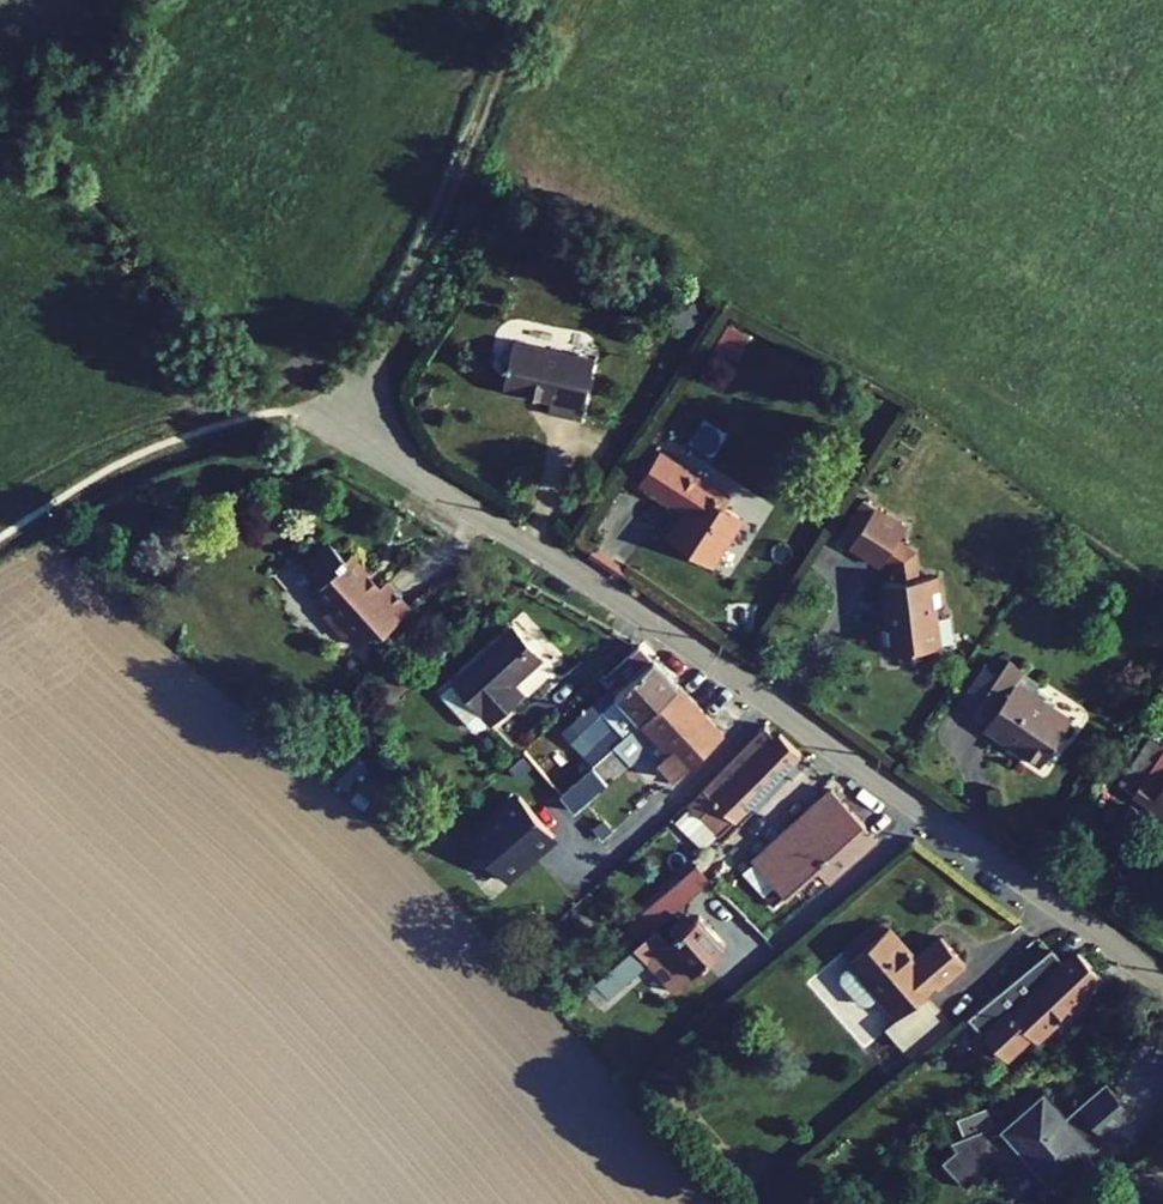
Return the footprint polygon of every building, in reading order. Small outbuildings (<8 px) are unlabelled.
[(561,430),(597,436),(606,376),(524,363),(517,408),(564,416),(561,430)] [(655,535),(703,565),(734,516),(712,502),(718,492),(649,449),(629,480),(657,497),(664,486),(680,496),(673,507),(655,535)] [(657,497),(673,507),(680,496),(664,486),(657,497)] [(838,544),(870,563),(893,525),(861,506),(838,544)] [(352,560),(340,549),(330,549),(316,564),(334,580),(328,586),(329,595),(343,609),(343,617),(358,630),(366,629),(379,641),(394,625),(399,629),(425,600),(398,575),(389,585),(357,555),(352,560)] [(869,626),(872,652),(928,643),(922,604),(930,603),(926,572),(870,580),(875,610),(879,610),(881,624),(869,626)] [(518,627),(447,691),(487,734),(529,697),(518,685),(546,659),(518,627)] [(608,691),(641,659),(630,648),(598,680),(608,691)] [(608,691),(554,741),(586,775),(614,749),(674,694),(641,659),(608,691)] [(971,726),(1026,764),(1058,719),(986,670),(959,708),(975,719),(971,726)] [(715,739),(674,694),(614,749),(627,764),(631,768),(644,755),(668,782),(715,739)] [(772,742),(760,731),(698,792),(729,824),(788,766),(768,746),(772,742)] [(1162,821),(1162,754),(1152,747),(1121,792),(1162,821)] [(599,789),(627,764),(614,749),(586,775),(544,813),(560,831),(602,793),(599,789)] [(460,837),(507,885),(555,839),(508,791),(460,837)] [(828,791),(757,858),(780,882),(790,873),(797,881),(851,832),(833,813),(842,805),(828,791)] [(842,805),(833,813),(851,832),(859,824),(842,805)] [(698,873),(646,919),(655,934),(688,906),(711,887),(698,873)] [(655,934),(570,1009),(583,1024),(656,960),(672,978),(685,966),(687,969),(718,942),(688,906),(655,934)] [(887,922),(848,956),(896,1012),(923,989),(933,980),(935,982),(963,959),(939,932),(914,954),(887,922)] [(1097,978),(1073,950),(978,1034),(998,1056),(1024,1033),(1028,1038),(1097,978)] [(939,1008),(923,989),(896,1012),(887,1020),(903,1038),(939,1008)] [(1136,1112),(1107,1077),(1068,1111),(1046,1086),(1004,1121),(1000,1115),(952,1135),(956,1145),(947,1152),(970,1179),(1000,1154),(999,1152),(1021,1134),(1058,1178),(1136,1112)]
